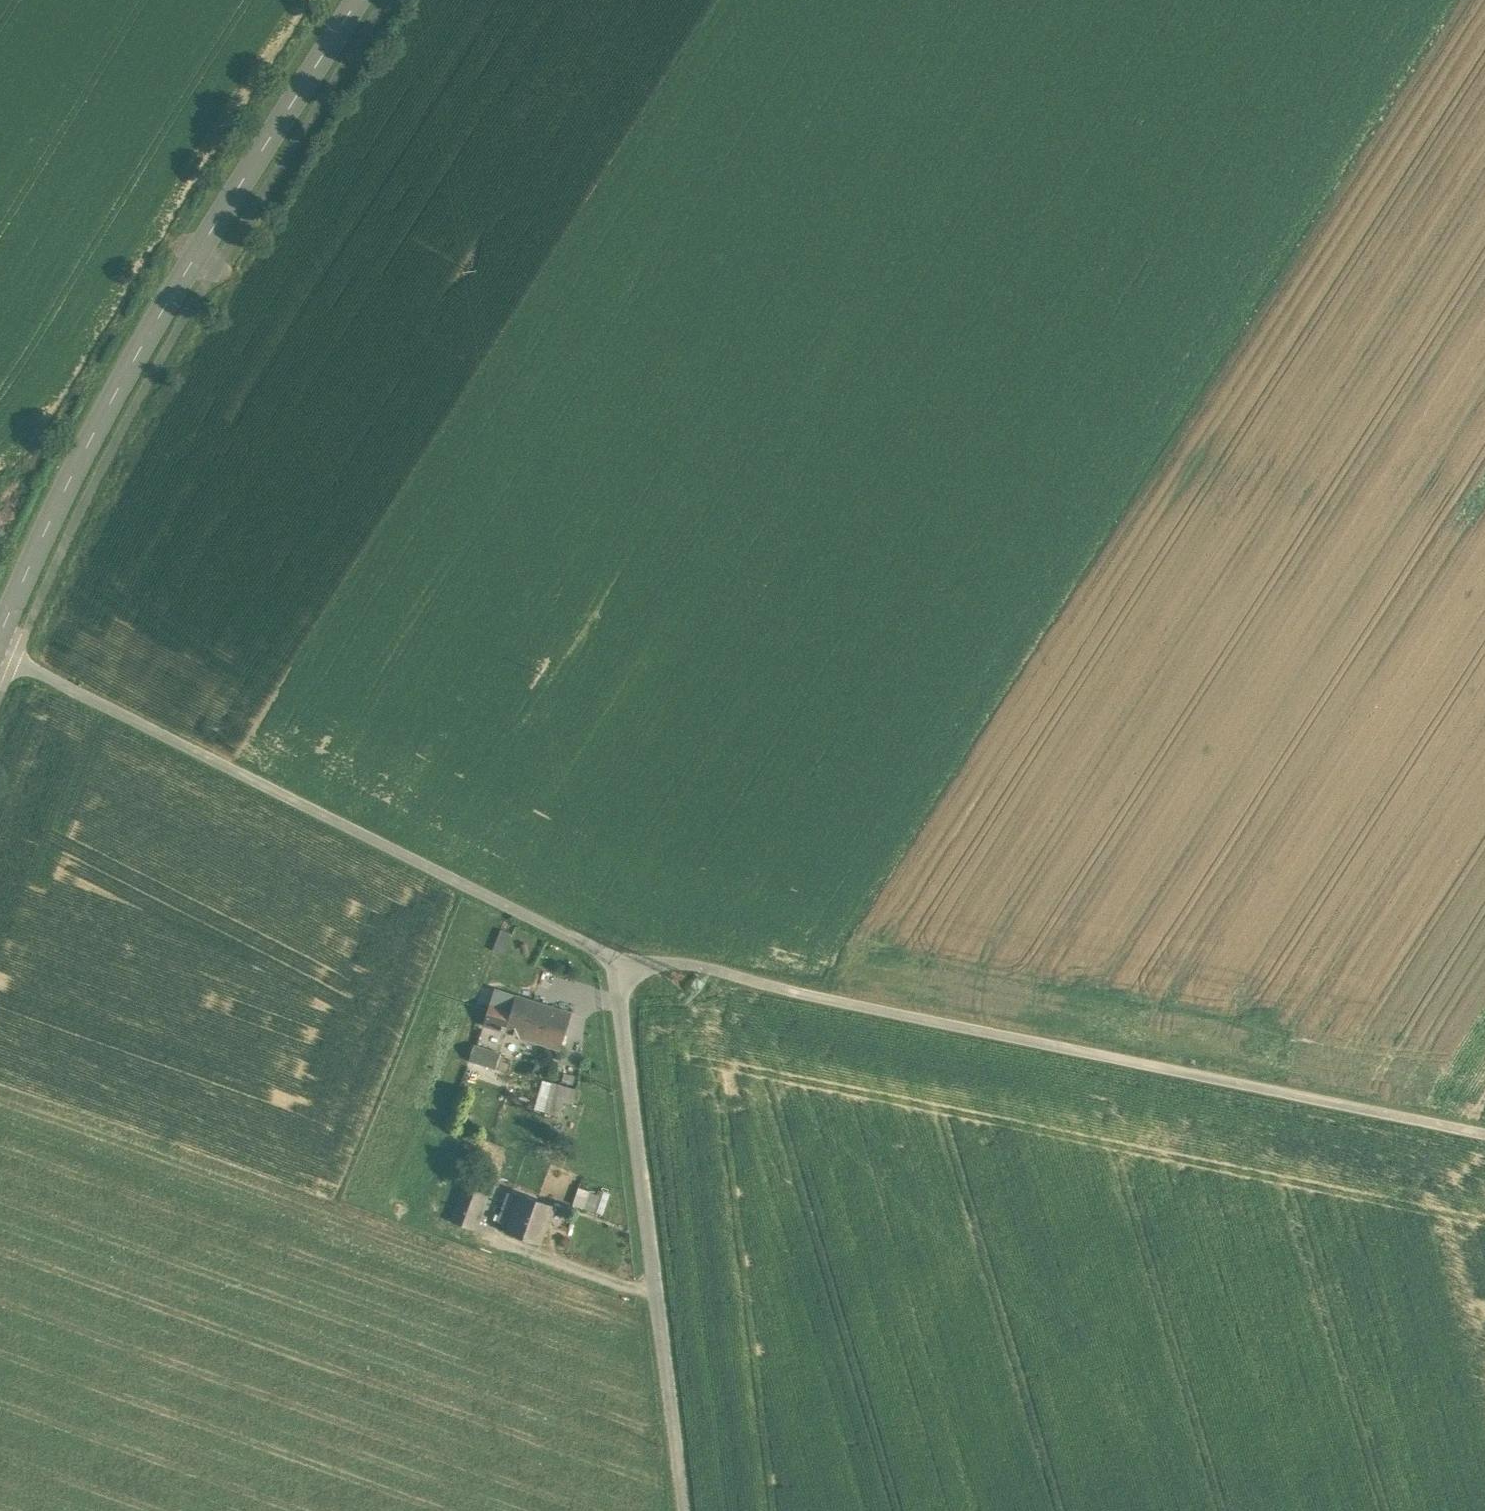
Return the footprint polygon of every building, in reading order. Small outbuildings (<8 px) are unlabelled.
[(513,933),(502,929),(493,949),(504,954),(513,933)] [(495,988),(491,1000),(513,1007),(516,995),(495,988)] [(572,1012),(516,995),(513,1007),(491,1000),(484,1024),(561,1049),(572,1012)] [(501,1053),(474,1044),(469,1059),(496,1068),(501,1053)] [(576,1088),(557,1083),(554,1097),(572,1102),(576,1088)] [(577,1135),(583,1104),(561,1100),(556,1131),(577,1135)] [(602,1196),(586,1190),(580,1206),(597,1212),(602,1196)] [(555,1206),(520,1193),(515,1205),(502,1209),(499,1220),(509,1223),(506,1232),(540,1243),(546,1227),(547,1227),(555,1206)]
